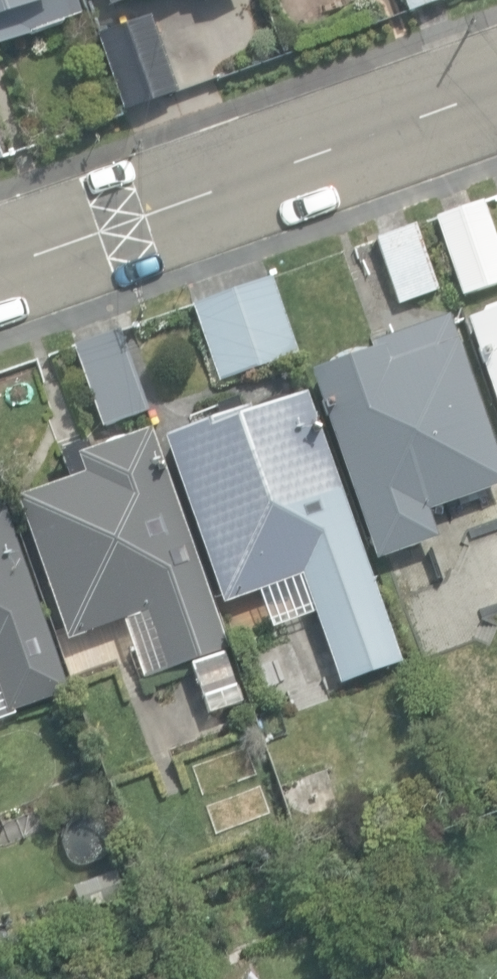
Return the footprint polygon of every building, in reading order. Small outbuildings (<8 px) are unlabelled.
[(30,37),(29,35),(80,17),(75,0),(0,0),(0,47),(30,37)] [(408,15),(447,0),(402,0),(408,15)] [(101,49),(124,113),(163,99),(161,95),(201,80),(179,20),(101,49)] [(460,295),(496,284),(496,249),(481,201),(434,217),(460,295)] [(372,237),(394,303),(440,289),(418,222),(372,237)] [(189,309),(218,384),(294,354),(265,279),(189,309)] [(496,410),(496,304),(477,311),(479,316),(465,321),(496,410)] [(376,562),(438,539),(428,511),(496,487),(496,455),(447,315),(368,343),(371,350),(363,353),(362,352),(361,352),(360,352),(358,352),(357,351),(356,351),(355,351),(353,351),(352,351),(351,351),(350,352),(348,352),(347,352),(346,352),(345,353),(344,353),(342,353),(341,354),(340,354),(339,354),(338,355),(337,356),(336,356),(334,357),(333,358),(332,358),(331,359),(330,360),(329,361),(329,362),(328,363),(327,363),(326,364),(325,365),(324,367),(309,372),(376,562)] [(75,345),(104,426),(145,411),(116,330),(75,345)] [(162,436),(221,607),(300,580),(308,604),(371,583),(306,391),(243,413),(238,400),(211,409),(214,418),(162,436)] [(144,611),(155,641),(217,619),(149,429),(75,455),(77,459),(61,464),(66,479),(15,498),(66,639),(144,611)] [(6,714),(67,692),(0,506),(0,698),(6,714)] [(397,602),(409,635),(438,624),(428,592),(397,602)] [(186,660),(201,699),(231,687),(216,648),(186,660)] [(278,781),(290,826),(339,811),(326,767),(278,781)]
